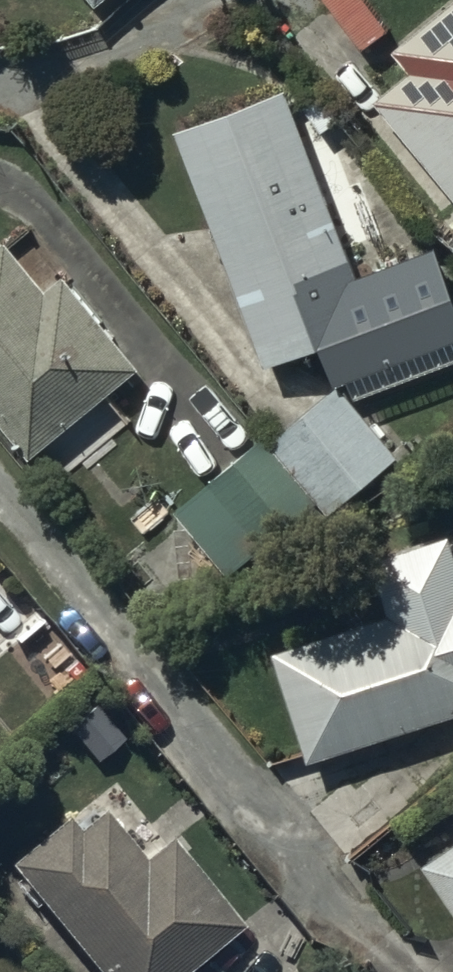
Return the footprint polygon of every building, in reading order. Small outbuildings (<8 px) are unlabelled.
[(373,100),(452,196),(452,0),(449,0),(390,49),(409,71),(373,100)] [(171,130),(262,368),(325,344),(337,375),(452,331),(452,276),(438,236),(352,269),(283,88),(171,130)] [(0,241),(0,429),(26,460),(138,369),(62,276),(47,288),(5,237),(0,241)] [(262,435),(173,510),(228,576),(314,503),(324,516),(396,455),(337,384),(268,442),(262,435)] [(271,649),(306,760),(452,713),(452,552),(447,532),(370,557),(387,612),(271,649)] [(3,862),(95,971),(180,971),(239,923),(168,838),(165,841),(116,783),(69,822),(62,814),(3,862)] [(422,863),(452,909),(452,842),(422,863)]
